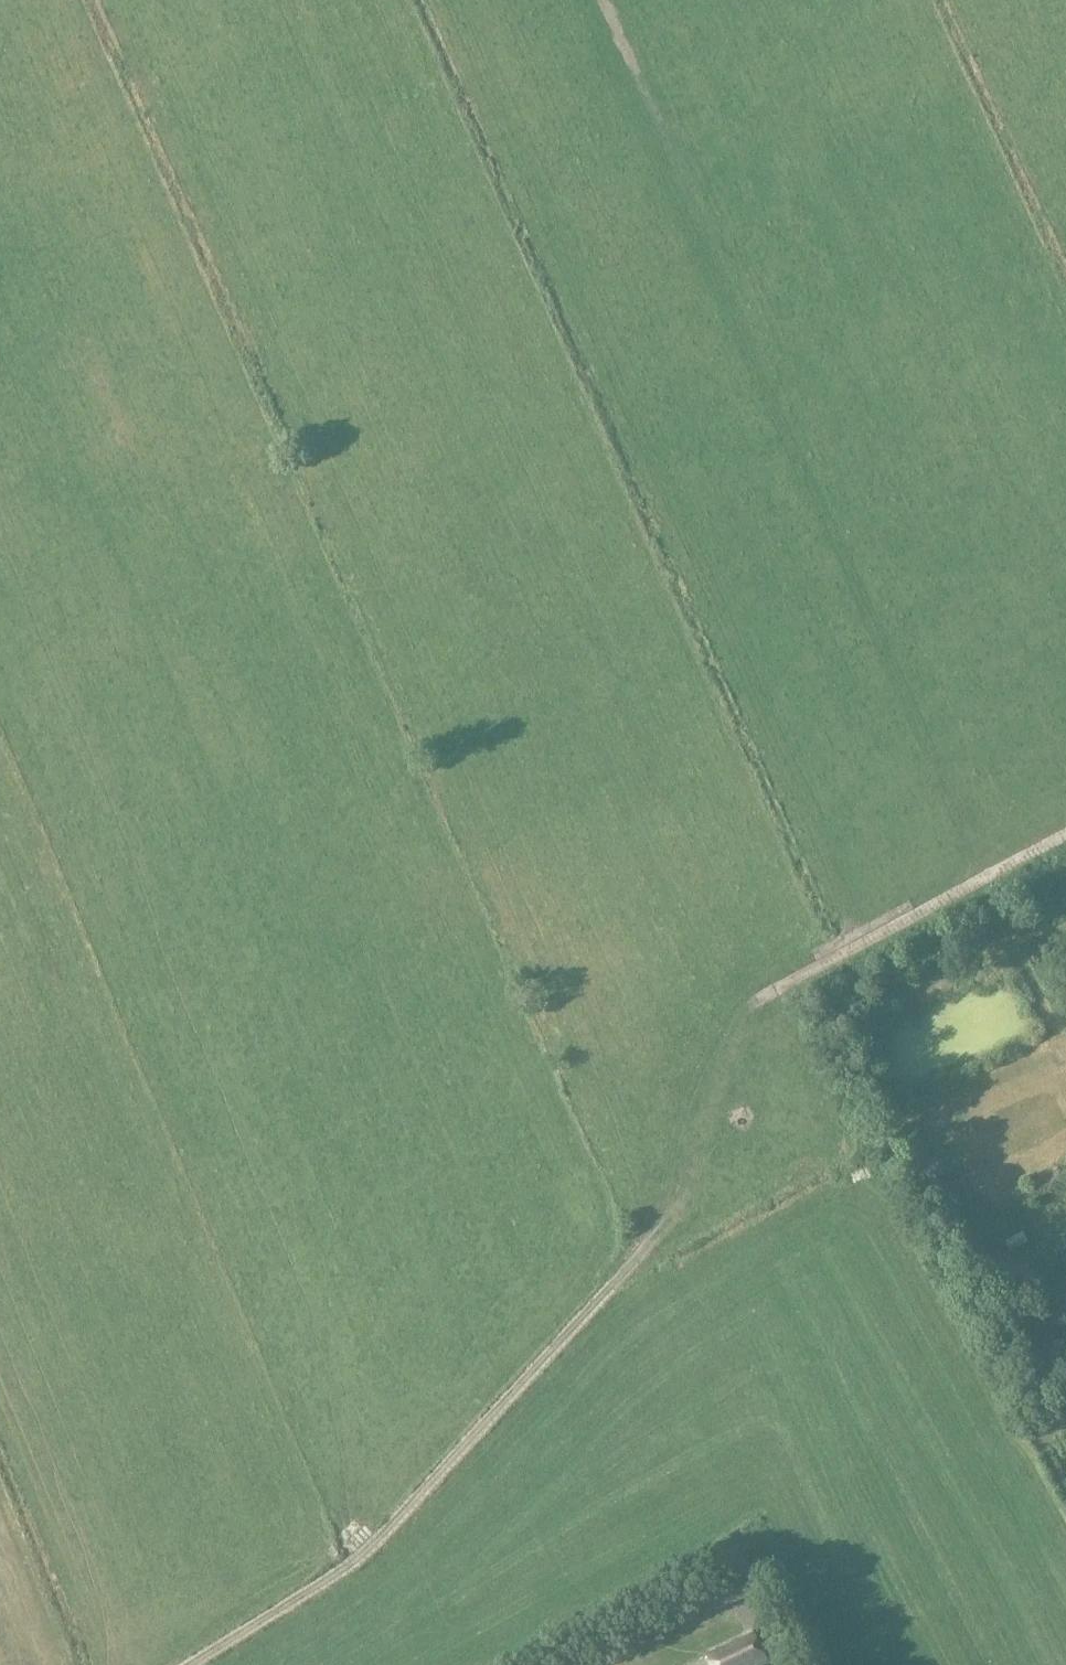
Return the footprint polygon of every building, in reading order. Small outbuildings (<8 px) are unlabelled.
[(708,1664),(759,1664),(766,1662),(753,1633),(704,1657),(708,1664)]
